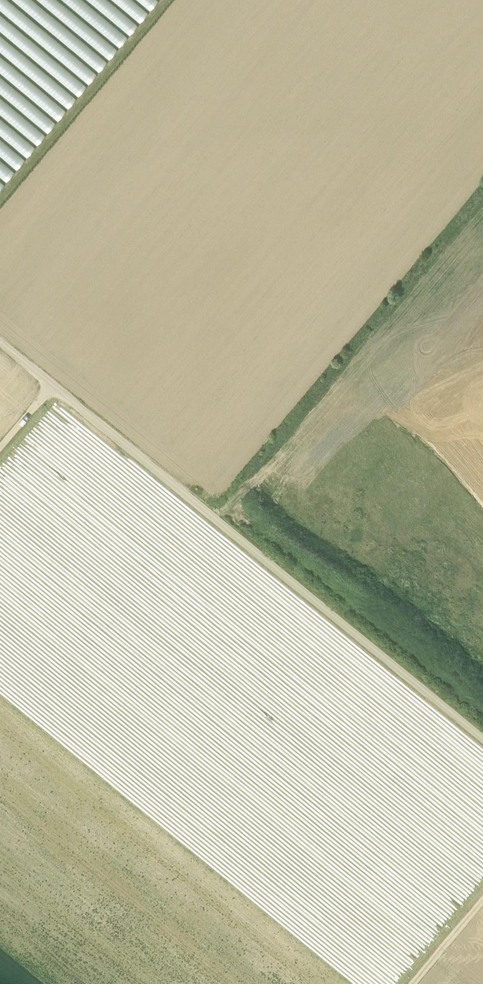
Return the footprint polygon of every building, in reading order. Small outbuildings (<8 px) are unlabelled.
[(98,72),(8,0),(0,0),(0,11),(89,83),(98,72)] [(99,71),(108,60),(34,0),(12,0),(99,71)] [(110,57),(119,47),(60,0),(38,0),(110,57)] [(121,45),(129,35),(85,0),(64,0),(121,45)] [(138,24),(109,0),(88,0),(130,34),(138,24)] [(140,22),(149,11),(135,0),(113,0),(140,22)] [(87,85),(0,14),(0,31),(79,95),(87,85)] [(0,34),(0,52),(69,106),(77,96),(0,34)] [(67,108),(0,55),(0,72),(59,119),(67,108)] [(57,121),(0,75),(0,113),(38,144),(46,133),(47,134),(57,121)] [(18,167),(25,158),(26,158),(37,144),(0,115),(0,153),(18,167)]
